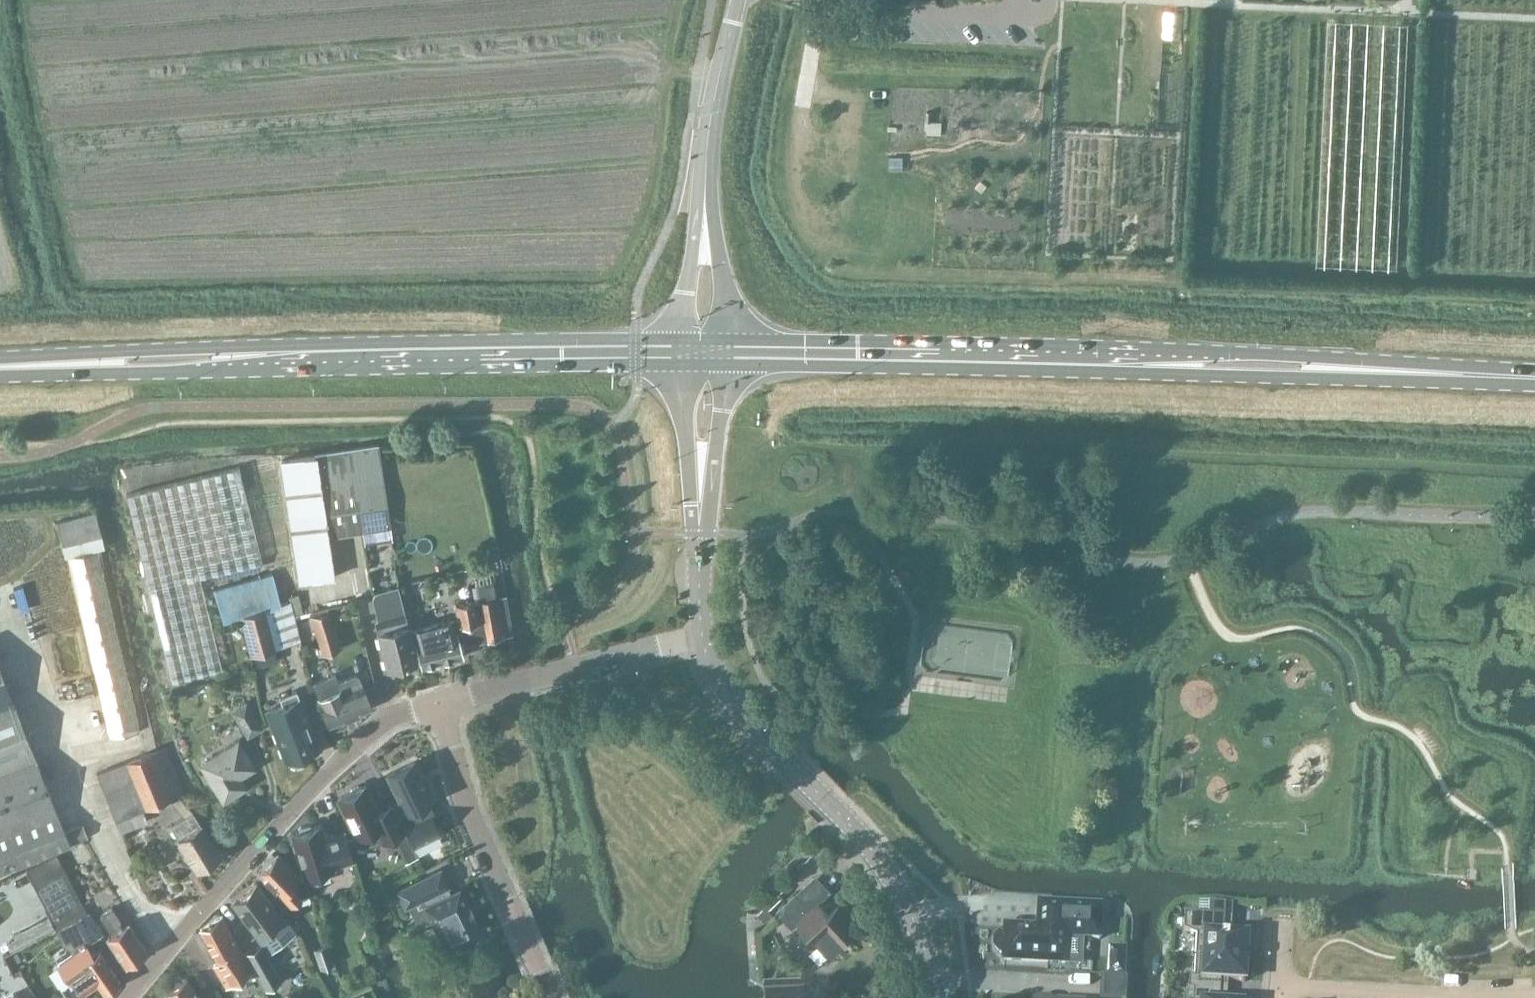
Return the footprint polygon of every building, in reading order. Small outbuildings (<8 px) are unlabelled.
[(378,447),(315,456),(320,491),(383,482),(378,447)] [(333,577),(327,535),(320,491),(315,456),(281,460),(299,582),(333,577)] [(127,494),(172,681),(222,669),(200,576),(262,561),(239,466),(127,494)] [(383,482),(320,491),(327,535),(390,526),(383,482)] [(58,521),(62,545),(99,536),(93,512),(58,521)] [(69,557),(110,738),(139,732),(97,550),(69,557)] [(265,608),(281,603),(273,573),(214,589),(223,620),(240,615),(251,654),(276,647),(265,608)] [(405,612),(398,585),(377,590),(374,592),(372,595),(372,599),(377,619),(375,620),(387,668),(417,660),(405,612)] [(291,601),(281,603),(265,608),(276,647),(300,640),(295,624),(305,621),(298,594),(289,596),(291,601)] [(499,597),(475,601),(455,604),(460,626),(479,623),(482,641),(506,637),(499,597)] [(311,616),(323,654),(340,649),(329,610),(311,616)] [(413,630),(423,667),(462,657),(453,619),(413,630)] [(334,674),(312,684),(318,698),(329,725),(334,723),(335,726),(338,727),(346,724),(347,721),(346,718),(372,707),(358,676),(354,675),(337,682),(334,674)] [(267,710),(286,760),(290,759),(292,763),(296,765),(304,762),(306,758),(304,753),(318,748),(296,690),(280,696),(283,704),(267,710)] [(36,758),(14,702),(0,708),(0,772),(36,758)] [(260,727),(246,703),(233,710),(248,734),(260,727)] [(236,785),(242,781),(239,776),(253,767),(238,741),(202,763),(223,799),(239,790),(236,785)] [(117,821),(121,831),(147,821),(143,810),(170,799),(151,751),(97,772),(116,821),(117,821)] [(58,814),(36,758),(0,772),(0,837),(58,814)] [(430,815),(426,807),(425,804),(433,800),(431,797),(433,796),(434,794),(429,785),(427,784),(425,785),(414,761),(387,774),(406,812),(400,815),(406,827),(415,845),(440,833),(431,815),(430,815)] [(338,798),(357,837),(359,836),(361,840),(364,843),(368,844),(376,844),(383,840),(383,841),(404,831),(391,805),(379,811),(366,785),(362,786),(358,785),(351,788),(350,792),(338,798)] [(177,838),(180,842),(178,843),(182,851),(184,850),(196,870),(220,855),(201,823),(200,824),(192,811),(170,824),(178,837),(177,838)] [(0,837),(0,871),(70,843),(58,814),(0,837)] [(333,865),(352,860),(344,832),(325,837),(321,824),(314,826),(309,824),(301,826),(298,831),(291,833),(304,876),(310,874),(312,879),(329,874),(327,869),(334,867),(333,865)] [(83,825),(66,832),(70,843),(88,836),(83,825)] [(300,876),(277,852),(274,855),(273,853),(265,860),(267,862),(258,871),(280,895),(281,894),(291,904),(299,896),(310,893),(307,884),(300,876)] [(55,853),(26,868),(46,907),(45,907),(56,928),(86,912),(55,853)] [(425,905),(445,948),(453,945),(454,949),(458,950),(473,943),(474,939),(473,936),(480,932),(472,916),(475,915),(469,903),(466,904),(459,888),(450,893),(446,886),(448,885),(440,869),(397,889),(405,905),(423,897),(426,904),(425,905)] [(232,902),(258,936),(282,918),(257,884),(232,902)] [(797,892),(777,910),(790,923),(795,918),(809,933),(807,936),(807,939),(808,941),(813,944),(814,943),(816,941),(818,943),(829,956),(840,947),(863,925),(841,901),(835,906),(832,901),(827,901),(823,905),(819,900),(811,907),(797,892)] [(1006,931),(1002,931),(996,937),(995,946),(1001,952),(1005,952),(1005,960),(1067,963),(1069,936),(1075,936),(1075,940),(1079,940),(1080,937),(1081,937),(1081,938),(1082,938),(1082,937),(1101,938),(1103,905),(1040,901),(1038,928),(1030,927),(1030,926),(1007,925),(1006,931)] [(1247,904),(1245,930),(1262,931),(1264,905),(1247,904)] [(758,912),(765,920),(772,914),(765,906),(758,912)] [(126,965),(147,951),(128,923),(122,926),(119,921),(120,920),(112,907),(100,915),(109,928),(112,927),(115,933),(107,937),(126,965)] [(1248,937),(1232,936),(1224,936),(1226,916),(1185,913),(1184,931),(1198,935),(1196,956),(1247,959),(1247,955),(1251,956),(1251,942),(1248,942),(1248,937)] [(200,928),(200,929),(219,962),(214,965),(226,987),(253,972),(222,915),(200,928)] [(86,945),(83,942),(79,944),(81,948),(73,953),(69,947),(55,956),(71,980),(61,987),(68,997),(84,997),(81,995),(98,983),(104,993),(120,982),(99,950),(92,955),(86,945)] [(260,943),(245,952),(266,989),(281,980),(260,943)] [(325,945),(314,949),(321,968),(332,964),(325,945)] [(1222,980),(1229,981),(1245,982),(1247,959),(1196,956),(1195,977),(1190,977),(1190,990),(1194,991),(1221,992),(1222,980)] [(1126,966),(1109,965),(1108,974),(1125,975),(1126,966)] [(186,978),(165,992),(169,997),(200,997),(186,978)]
